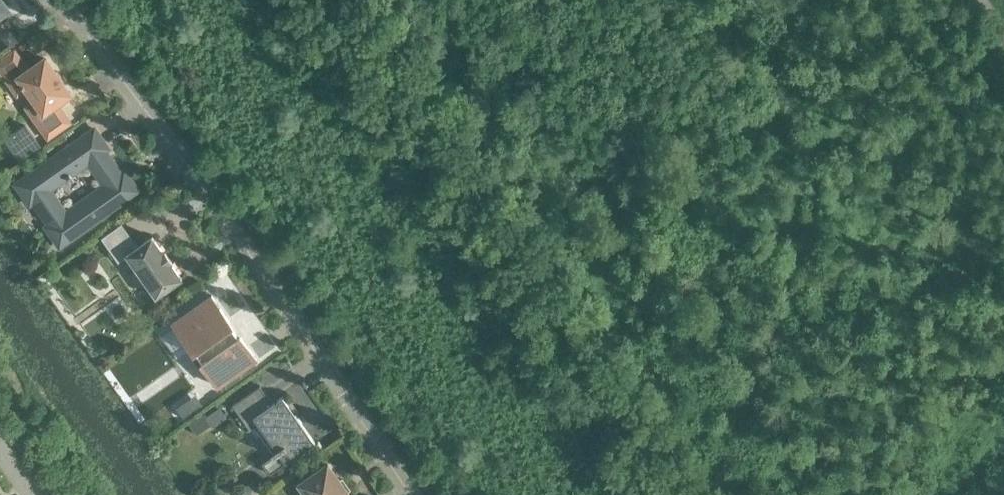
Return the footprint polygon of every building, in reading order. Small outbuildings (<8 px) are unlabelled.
[(10,11),(2,0),(0,0),(0,18),(10,11)] [(0,61),(0,71),(12,88),(18,89),(22,86),(23,88),(26,86),(43,111),(33,118),(48,139),(71,123),(57,103),(70,94),(61,80),(63,79),(57,70),(55,72),(45,59),(29,70),(15,50),(0,61)] [(43,147),(28,124),(13,135),(29,157),(43,147)] [(109,149),(95,129),(16,184),(30,204),(34,202),(50,225),(46,227),(60,246),(139,191),(125,172),(122,174),(105,151),(109,149)] [(128,254),(138,269),(135,271),(133,275),(134,278),(136,282),(139,283),(143,283),(146,281),(157,296),(182,278),(153,236),(138,246),(130,235),(110,249),(119,261),(128,254)] [(257,359),(240,336),(239,337),(231,326),(233,325),(212,295),(173,323),(194,352),(196,351),(203,362),(201,363),(217,386),(257,359)] [(259,424),(277,450),(272,453),(273,456),(262,464),(270,474),(315,442),(283,396),(273,404),(260,386),(233,405),(251,430),(259,424)] [(188,425),(197,438),(211,428),(202,416),(188,425)] [(328,465),(300,484),(308,494),(349,494),(328,465)]
